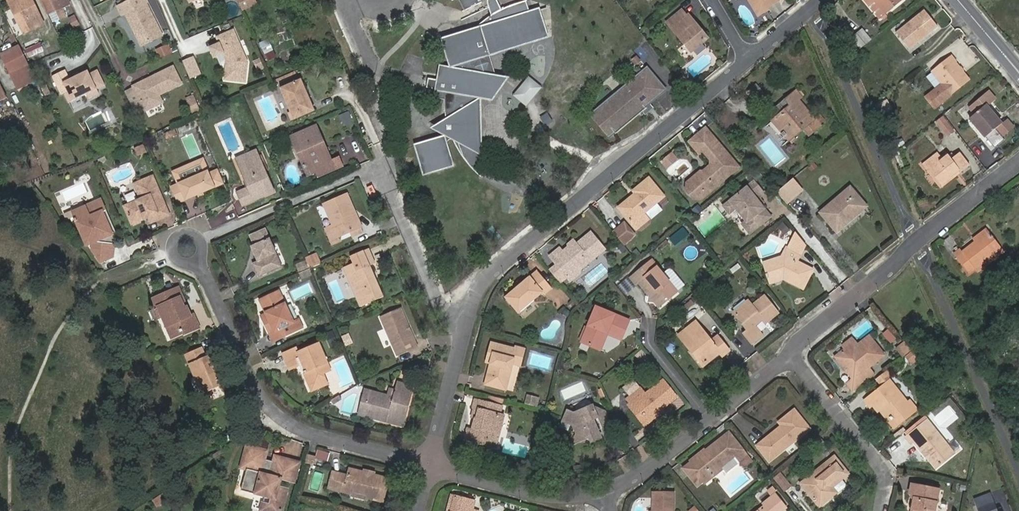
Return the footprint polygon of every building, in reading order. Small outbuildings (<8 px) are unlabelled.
[(11,0),(8,0),(14,13),(16,11),(11,0)] [(16,11),(14,13),(25,33),(44,24),(33,0),(11,0),(16,11)] [(49,14),(56,11),(60,20),(67,17),(62,8),(71,4),(69,0),(42,0),(49,14)] [(117,5),(122,16),(125,14),(141,47),(166,35),(149,0),(126,0),(117,5)] [(243,11),(257,4),(255,0),(238,0),(243,11)] [(446,133),(477,121),(478,97),(480,97),(492,99),(496,87),(499,77),(495,76),(489,56),(512,45),(514,49),(536,37),(547,38),(538,10),(529,13),(525,2),(514,5),(507,8),(503,10),(498,0),(488,0),(488,9),(492,16),(488,17),(477,25),(470,31),(468,33),(466,34),(464,37),(463,38),(461,40),(459,42),(457,44),(455,46),(454,48),(452,50),(451,52),(449,54),(447,57),(450,67),(448,81),(437,79),(428,77),(426,88),(433,88),(431,97),(445,100),(447,118),(448,121),(446,122),(445,123),(443,125),(442,126),(442,128),(442,129),(443,131),(444,132),(446,133)] [(467,9),(483,2),(484,0),(462,0),(467,9)] [(754,10),(763,5),(766,9),(779,2),(778,0),(748,0),(754,10)] [(879,19),(902,0),(863,0),(879,19)] [(757,17),(767,11),(766,9),(763,5),(754,10),(757,17)] [(694,25),(687,15),(682,9),(666,22),(690,51),(708,37),(696,23),(694,25)] [(924,10),(896,33),(909,50),(937,27),(924,10)] [(688,13),(687,15),(694,25),(696,23),(688,13)] [(73,29),(80,26),(76,15),(68,18),(73,29)] [(863,28),(852,37),(861,48),(872,39),(863,28)] [(233,30),(217,37),(219,43),(211,47),(215,56),(224,52),(227,59),(225,78),(245,80),(247,62),(233,30)] [(468,33),(470,31),(454,36),(442,39),(447,57),(449,54),(451,52),(452,50),(454,48),(455,46),(457,44),(459,42),(461,40),(463,38),(464,37),(466,34),(468,33)] [(261,42),(267,61),(277,58),(270,39),(261,42)] [(28,57),(44,51),(41,43),(25,49),(28,57)] [(157,49),(159,59),(173,56),(171,46),(157,49)] [(24,54),(6,63),(11,73),(29,64),(24,54)] [(183,61),(189,80),(202,76),(196,57),(183,61)] [(950,57),(931,72),(942,85),(924,99),(933,109),(969,80),(950,57)] [(174,65),(124,89),(136,116),(164,103),(160,95),(183,84),(174,65)] [(440,65),(437,79),(448,81),(450,67),(440,65)] [(664,89),(646,68),(592,115),(604,129),(608,126),(616,134),(642,111),(646,108),(643,104),(647,101),(648,102),(649,102),(664,89)] [(65,70),(52,76),(61,94),(64,93),(69,103),(87,94),(89,98),(99,94),(97,89),(105,85),(98,70),(89,74),(88,70),(70,79),(65,70)] [(508,78),(499,77),(496,87),(492,99),(501,88),(508,78)] [(514,89),(527,96),(533,84),(520,77),(514,89)] [(281,89),(291,112),(288,114),(291,121),(315,110),(302,80),(281,89)] [(8,99),(0,83),(0,84),(0,103),(8,99)] [(758,84),(747,92),(757,104),(767,95),(758,84)] [(776,117),(772,121),(789,141),(791,144),(796,140),(793,137),(803,129),(814,119),(798,101),(802,97),(797,90),(786,98),(785,97),(770,110),(776,117)] [(193,115),(201,112),(194,95),(186,98),(193,115)] [(648,102),(647,101),(643,104),(646,108),(642,111),(645,114),(653,107),(649,102),(648,102)] [(969,119),(985,137),(1001,124),(985,105),(969,119)] [(541,117),(547,126),(554,122),(548,113),(541,117)] [(944,116),(936,122),(948,138),(956,132),(944,116)] [(448,121),(447,118),(445,119),(431,129),(445,136),(446,133),(444,132),(443,131),(442,129),(442,128),(442,126),(443,125),(445,123),(446,122),(448,121)] [(814,119),(803,129),(808,136),(820,126),(814,119)] [(445,136),(444,138),(417,146),(423,166),(433,171),(446,167),(451,158),(447,145),(450,140),(454,139),(455,143),(458,148),(461,154),(466,160),(471,167),(476,171),(481,154),(475,152),(477,121),(446,133),(445,136)] [(317,126),(294,136),(304,157),(301,158),(307,173),(315,169),(330,163),(324,148),(326,147),(317,126)] [(612,137),(616,134),(608,126),(604,129),(612,137)] [(699,154),(703,151),(713,162),(711,164),(711,167),(712,169),(708,173),(701,173),(688,184),(688,192),(695,200),(702,200),(739,167),(705,129),(689,143),(699,154)] [(304,157),(294,136),(291,137),(301,158),(304,157)] [(144,144),(134,149),(137,157),(148,153),(144,144)] [(333,162),(326,147),(324,148),(330,163),(333,162)] [(242,163),(259,156),(256,150),(236,159),(238,165),(242,163)] [(922,164),(927,170),(928,169),(941,186),(959,172),(960,173),(969,165),(960,153),(951,160),(947,155),(942,159),(937,153),(922,164)] [(670,154),(661,162),(668,170),(677,161),(670,154)] [(247,176),(244,178),(248,187),(237,192),(243,205),(275,192),(259,156),(242,163),(247,176)] [(204,158),(174,171),(179,183),(172,186),(179,203),(226,183),(218,166),(209,170),(204,158)] [(333,162),(330,163),(315,169),(317,172),(319,176),(336,169),(333,162)] [(238,165),(244,178),(247,176),(242,163),(238,165)] [(159,212),(162,218),(170,215),(153,175),(134,184),(141,199),(125,206),(132,224),(148,217),(159,212)] [(646,208),(663,194),(649,177),(632,190),(634,192),(618,205),(637,229),(652,216),(646,208)] [(802,191),(792,179),(776,193),(786,205),(802,191)] [(771,217),(761,205),(757,200),(759,197),(762,192),(754,183),(732,201),(737,208),(747,221),(743,225),(750,234),(771,217)] [(836,232),(851,220),(849,217),(864,204),(850,186),(819,213),(836,232)] [(353,214),(356,213),(348,194),(324,205),(333,225),(325,228),(333,244),(341,240),(339,236),(350,232),(359,227),(353,214)] [(78,221),(88,244),(92,243),(93,250),(101,261),(114,256),(115,245),(113,244),(113,234),(103,211),(106,209),(102,199),(72,212),(74,218),(76,222),(78,221)] [(730,214),(737,208),(732,201),(724,207),(730,214)] [(849,217),(851,220),(866,207),(864,204),(849,217)] [(72,212),(65,215),(67,221),(74,218),(72,212)] [(151,223),(162,218),(159,212),(148,217),(151,223)] [(361,226),(356,213),(353,214),(359,227),(361,226)] [(784,236),(792,230),(785,221),(777,226),(784,236)] [(624,222),(613,232),(624,245),(635,235),(624,222)] [(361,226),(359,227),(350,232),(352,236),(363,231),(361,226)] [(676,232),(682,241),(691,235),(685,226),(676,232)] [(973,239),(975,241),(988,232),(986,229),(973,239)] [(256,254),(253,256),(256,263),(251,265),(257,279),(275,271),(271,262),(278,258),(265,230),(248,237),(253,247),(256,254)] [(579,267),(581,269),(605,249),(591,232),(577,244),(574,240),(568,244),(568,247),(562,251),(560,248),(550,256),(557,265),(567,277),(579,267)] [(975,241),(962,252),(956,256),(969,273),(995,252),(1001,248),(988,232),(975,241)] [(796,233),(789,251),(801,255),(805,245),(796,233)] [(1004,252),(1001,248),(995,252),(998,256),(1004,252)] [(347,276),(361,306),(384,296),(370,266),(375,263),(369,249),(350,257),(357,271),(347,276)] [(798,262),(801,255),(789,251),(788,250),(785,257),(784,256),(781,262),(766,267),(770,282),(782,278),(804,289),(814,270),(798,262)] [(319,252),(306,256),(310,267),(322,264),(319,252)] [(764,262),(766,267),(781,262),(784,256),(764,262)] [(271,262),(275,271),(282,268),(278,258),(271,262)] [(638,282),(650,296),(649,301),(654,302),(659,307),(678,291),(652,260),(630,278),(635,285),(638,282)] [(309,267),(307,261),(296,265),(298,272),(309,267)] [(567,277),(557,265),(549,271),(560,284),(568,278),(567,277)] [(579,274),(581,269),(579,267),(567,277),(568,278),(570,281),(579,274)] [(537,271),(505,297),(519,314),(544,292),(546,294),(553,289),(537,271)] [(309,272),(300,275),(303,281),(311,278),(309,272)] [(1018,304),(1018,285),(1009,292),(1018,304)] [(158,306),(163,317),(172,338),(184,333),(185,334),(200,328),(195,314),(192,315),(188,305),(185,306),(181,297),(183,295),(180,287),(151,300),(155,308),(158,306)] [(262,315),(271,334),(282,329),(286,336),(304,327),(299,318),(294,320),(280,291),(260,300),(266,313),(262,315)] [(733,312),(748,331),(744,334),(752,343),(762,335),(754,325),(762,319),(765,323),(778,313),(764,296),(752,305),(748,300),(733,312)] [(158,319),(163,317),(158,306),(155,308),(153,309),(158,319)] [(605,328),(623,335),(629,320),(596,306),(581,342),(597,348),(605,328)] [(381,318),(397,354),(418,346),(402,309),(381,318)] [(679,335),(689,349),(692,347),(706,364),(720,353),(723,356),(730,350),(717,335),(710,340),(696,322),(679,335)] [(622,339),(623,335),(605,328),(597,348),(601,350),(608,333),(622,339)] [(282,329),(271,334),(274,341),(286,336),(282,329)] [(847,348),(838,355),(846,366),(843,368),(852,379),(847,384),(852,391),(874,375),(869,368),(884,355),(869,336),(857,346),(850,351),(847,348)] [(847,348),(850,351),(857,346),(854,342),(856,341),(852,337),(844,343),(847,348)] [(486,362),(490,363),(485,384),(506,389),(513,363),(520,365),(525,349),(516,346),(516,348),(491,342),(486,362)] [(299,358),(301,364),(310,383),(325,376),(324,374),(332,370),(320,343),(300,352),(298,347),(283,354),(287,363),(299,358)] [(186,355),(203,394),(222,385),(209,355),(207,356),(203,347),(186,355)] [(692,347),(689,349),(703,366),(706,364),(692,347)] [(846,366),(838,355),(835,358),(843,368),(846,366)] [(290,369),(301,364),(299,358),(287,363),(290,369)] [(325,376),(310,383),(313,391),(328,384),(325,376)] [(633,378),(624,387),(629,391),(637,382),(633,378)] [(627,399),(631,404),(645,422),(663,408),(663,409),(677,397),(664,380),(646,394),(641,388),(627,399)] [(881,410),(896,427),(917,410),(910,401),(908,403),(890,381),(864,401),(869,408),(872,406),(878,413),(880,411),(881,410)] [(370,391),(364,413),(382,417),(381,420),(403,426),(414,386),(398,383),(396,391),(390,389),(388,396),(370,391)] [(364,416),(364,413),(370,391),(365,390),(359,415),(364,416)] [(527,393),(525,402),(538,406),(541,397),(527,393)] [(474,418),(471,429),(468,440),(487,444),(490,434),(499,437),(505,415),(500,414),(502,406),(475,399),(471,417),(474,418)] [(645,422),(631,404),(628,405),(643,424),(645,422)] [(594,407),(593,405),(575,413),(576,414),(593,406),(594,407)] [(566,409),(562,421),(574,426),(580,441),(589,438),(591,442),(602,438),(594,420),(599,418),(604,415),(602,410),(593,406),(576,414),(575,413),(566,409)] [(645,422),(643,424),(645,426),(664,410),(663,409),(663,408),(645,422)] [(606,411),(602,410),(604,415),(604,418),(600,420),(603,428),(611,424),(606,411)] [(781,426),(756,446),(770,461),(810,429),(794,410),(778,422),(781,426)] [(893,429),(896,427),(881,410),(880,411),(893,429)] [(913,442),(928,461),(929,460),(936,468),(954,453),(927,421),(905,438),(910,444),(913,442)] [(706,451),(691,463),(683,469),(697,486),(703,481),(721,468),(736,456),(739,461),(746,455),(729,433),(706,451)] [(496,447),(499,437),(490,434),(487,444),(496,447)] [(817,450),(825,444),(820,436),(812,443),(817,450)] [(271,506),(283,508),(284,502),(288,489),(280,487),(283,479),(294,482),(299,463),(276,456),(273,467),(264,464),(267,451),(247,446),(242,468),(247,469),(242,491),(273,499),(271,506)] [(689,461),(691,463),(706,451),(704,448),(689,461)] [(314,466),(317,456),(307,454),(305,464),(314,466)] [(834,456),(800,483),(819,506),(832,496),(827,490),(832,486),(848,473),(834,456)] [(333,471),(329,488),(352,494),(354,492),(367,495),(368,498),(383,502),(389,478),(375,474),(375,472),(364,469),(364,471),(350,468),(348,475),(333,471)] [(721,468),(703,481),(705,484),(722,470),(721,468)] [(774,477),(785,491),(792,486),(782,471),(774,477)] [(774,485),(766,491),(771,497),(775,494),(783,504),(787,501),(774,485)] [(914,495),(911,510),(935,510),(939,490),(916,485),(914,495)] [(836,492),(832,486),(827,490),(832,496),(836,492)] [(674,493),(653,492),(653,510),(674,510),(674,493)] [(157,507),(168,502),(164,493),(153,499),(157,507)] [(450,494),(445,510),(449,510),(453,495),(450,494)] [(758,510),(782,510),(786,508),(783,504),(775,494),(771,497),(763,504),(765,505),(758,510)] [(473,509),(475,501),(453,495),(449,510),(473,510),(473,509)]
